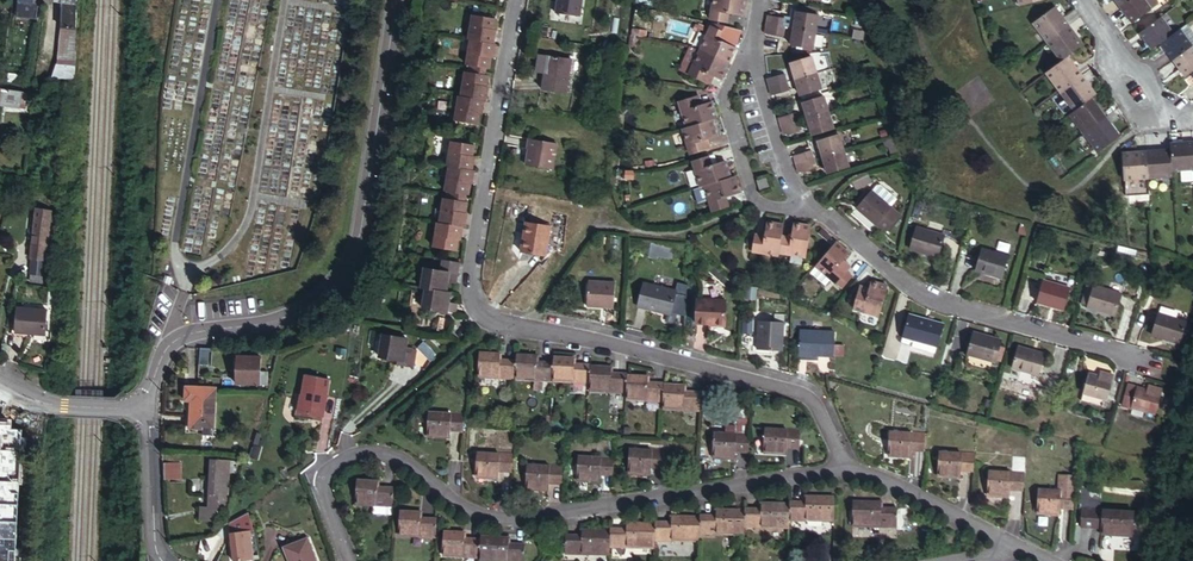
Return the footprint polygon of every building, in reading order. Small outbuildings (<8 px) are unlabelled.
[(582,16),(584,0),(559,0),(558,12),(582,16)] [(709,19),(725,22),(726,12),(741,14),(744,0),(712,0),(709,19)] [(1122,6),(1133,22),(1151,9),(1157,5),(1158,1),(1157,0),(1130,0),(1122,6)] [(59,26),(74,28),(77,2),(62,1),(59,26)] [(1034,22),(1048,42),(1070,26),(1056,6),(1034,22)] [(768,14),(767,23),(784,26),(794,28),(816,32),(820,14),(799,10),(800,8),(794,7),(792,17),(786,15),(786,18),(768,14)] [(470,38),(472,38),(495,42),(497,35),(495,35),(498,18),(474,14),(470,38)] [(1153,50),(1161,43),(1162,43),(1174,34),(1161,18),(1140,33),(1153,50)] [(783,36),(784,26),(767,23),(765,32),(783,36)] [(57,55),(72,56),(74,28),(59,26),(57,55)] [(713,26),(702,50),(729,63),(737,48),(723,41),(727,33),(713,26)] [(1070,26),(1048,42),(1062,61),(1068,56),(1083,45),(1070,26)] [(816,32),(794,28),(791,45),(813,48),(816,32)] [(1174,60),(1192,46),(1181,29),(1174,34),(1162,43),(1161,43),(1174,60)] [(638,48),(639,38),(632,37),(631,47),(638,48)] [(467,64),(469,64),(489,67),(492,68),(493,57),(494,52),(496,52),(498,43),(495,42),(472,38),(467,64)] [(681,69),(691,74),(702,50),(692,46),(681,69)] [(1192,46),(1174,60),(1187,76),(1192,73),(1192,72),(1192,46)] [(729,63),(702,50),(691,74),(704,81),(708,73),(714,76),(722,79),(729,63)] [(567,93),(572,59),(548,55),(538,54),(536,69),(545,70),(542,89),(567,93)] [(56,62),(71,64),(72,56),(57,55),(56,62)] [(792,62),(797,77),(817,72),(812,56),(792,62)] [(1068,56),(1062,61),(1047,72),(1061,91),(1082,75),(1068,56)] [(864,66),(868,79),(875,77),(871,64),(864,66)] [(488,74),(468,71),(466,70),(462,95),(486,99),(489,100),(490,90),(488,89),(488,85),(490,74),(488,74)] [(767,76),(769,85),(786,80),(783,71),(767,76)] [(817,72),(797,77),(802,94),(822,88),(817,72)] [(708,73),(704,81),(710,84),(714,76),(708,73)] [(1082,75),(1061,91),(1075,110),(1092,98),(1097,95),(1082,75)] [(875,77),(868,79),(872,95),(880,93),(875,77)] [(786,80),(769,85),(772,94),(789,89),(786,80)] [(28,100),(29,91),(3,87),(1,102),(6,103),(21,105),(22,99),(28,100)] [(462,95),(459,95),(455,119),(480,124),(482,112),(482,109),(485,109),(486,99),(462,95)] [(804,102),(808,118),(829,112),(824,96),(804,102)] [(688,127),(714,120),(718,119),(713,101),(704,104),(700,105),(697,97),(680,102),(688,127)] [(1092,98),(1075,110),(1071,114),(1085,133),(1106,117),(1092,98)] [(782,126),(798,121),(796,112),(779,118),(782,126)] [(829,112),(808,118),(813,135),(834,129),(829,112)] [(1106,117),(1085,133),(1099,152),(1120,136),(1106,117)] [(688,127),(684,128),(691,153),(708,149),(706,140),(710,139),(719,136),(714,120),(688,127)] [(801,129),(798,121),(782,126),(784,134),(801,129)] [(819,140),(824,157),(844,151),(839,134),(819,140)] [(898,153),(894,138),(887,140),(887,141),(884,142),(885,147),(888,146),(891,155),(898,153)] [(448,164),(450,164),(474,168),(476,159),(473,158),(476,144),(452,139),(448,164)] [(554,170),(559,144),(529,139),(527,150),(528,150),(526,165),(554,170)] [(1171,149),(1172,170),(1192,168),(1192,142),(1170,143),(1171,149)] [(1146,151),(1148,177),(1173,176),(1172,170),(1171,149),(1146,151)] [(795,155),(797,164),(814,160),(811,150),(795,155)] [(844,151),(824,157),(829,173),(849,167),(844,151)] [(1125,179),(1148,177),(1146,151),(1124,152),(1125,179)] [(703,186),(706,184),(731,176),(726,159),(715,162),(712,154),(694,159),(703,186)] [(814,160),(797,164),(800,172),(816,168),(814,160)] [(446,190),(447,190),(467,194),(470,194),(472,178),(475,179),(476,169),(474,168),(450,164),(446,190)] [(690,186),(698,185),(696,170),(688,171),(690,186)] [(741,193),(735,175),(731,176),(706,184),(714,210),(732,204),(729,196),(741,193)] [(770,187),(767,177),(758,180),(761,189),(770,187)] [(878,224),(882,219),(892,207),(891,206),(897,198),(881,185),(878,185),(873,191),(872,190),(858,207),(878,224)] [(466,200),(446,196),(444,196),(440,221),(465,225),(467,226),(468,216),(466,216),(468,200),(466,200)] [(51,215),(52,208),(38,206),(31,256),(34,256),(46,258),(50,226),(50,222),(51,215)] [(882,219),(878,224),(887,232),(902,215),(892,207),(882,219)] [(53,258),(59,209),(52,208),(51,215),(50,222),(54,222),(54,226),(56,226),(51,258),(53,258)] [(465,225),(440,221),(438,221),(434,245),(458,249),(461,234),(464,235),(465,225)] [(547,256),(552,226),(526,222),(521,251),(547,256)] [(780,251),(782,236),(784,224),(767,222),(765,236),(756,234),(753,250),(779,255),(780,251)] [(791,237),(782,236),(780,251),(806,256),(811,226),(794,223),(791,237)] [(46,258),(49,258),(51,258),(56,226),(54,226),(50,226),(46,258)] [(939,256),(945,235),(917,227),(911,248),(939,256)] [(650,241),(648,252),(671,256),(673,245),(650,241)] [(850,253),(837,242),(817,265),(811,272),(826,285),(831,278),(837,283),(848,270),(841,264),(850,253)] [(1003,277),(1009,257),(982,248),(976,268),(1003,277)] [(46,258),(34,256),(32,272),(44,273),(47,273),(49,258),(46,258)] [(438,261),(437,270),(442,270),(456,273),(457,264),(438,261)] [(423,287),(427,288),(445,291),(447,281),(440,280),(442,270),(437,270),(426,268),(423,287)] [(454,282),(456,273),(442,270),(440,280),(447,281),(454,282)] [(854,275),(848,270),(837,283),(842,288),(854,275)] [(44,273),(32,272),(32,278),(43,280),(44,273)] [(614,307),(615,282),(591,280),(588,305),(614,307)] [(671,314),(677,290),(645,281),(639,305),(671,314)] [(872,281),(870,290),(868,295),(859,293),(854,308),(880,315),(887,286),(872,281)] [(1065,309),(1070,289),(1044,281),(1038,301),(1065,309)] [(1089,305),(1094,286),(1088,285),(1083,303),(1089,305)] [(1095,286),(1094,286),(1089,305),(1088,307),(1115,315),(1122,294),(1095,286)] [(868,295),(870,290),(860,287),(859,293),(868,295)] [(448,301),(450,292),(445,291),(427,288),(423,308),(440,311),(441,300),(448,301)] [(698,297),(698,322),(726,322),(727,298),(698,297)] [(456,303),(448,301),(441,300),(440,311),(454,313),(456,303)] [(44,333),(46,309),(17,306),(14,331),(44,333)] [(1181,342),(1188,322),(1159,313),(1153,333),(1181,342)] [(909,315),(903,335),(931,343),(938,345),(939,345),(944,325),(909,315)] [(784,321),(759,319),(757,348),(782,350),(784,321)] [(834,357),(835,332),(800,331),(799,353),(813,354),(813,356),(834,357)] [(997,358),(1000,347),(1002,340),(973,332),(967,353),(996,361),(997,358)] [(408,338),(384,334),(380,358),(396,360),(403,361),(402,366),(414,367),(417,350),(406,348),(408,338)] [(931,343),(903,335),(902,340),(913,342),(912,346),(929,350),(931,343)] [(434,352),(424,341),(418,347),(421,350),(430,361),(434,352)] [(212,347),(202,346),(201,363),(212,362),(212,347)] [(1005,348),(1000,347),(997,358),(1001,359),(1005,348)] [(1039,374),(1045,354),(1018,347),(1012,366),(1039,374)] [(480,376),(516,377),(517,358),(500,358),(500,351),(481,351),(480,376)] [(235,352),(234,366),(234,379),(264,381),(266,354),(235,352)] [(537,353),(519,352),(518,352),(517,358),(516,377),(553,378),(554,359),(537,359),(537,353)] [(591,362),(591,360),(574,360),(575,354),(555,354),(554,359),(553,378),(590,379),(591,362)] [(628,370),(628,368),(615,368),(615,362),(591,362),(590,379),(590,387),(627,388),(628,370)] [(665,380),(665,378),(653,378),(653,371),(628,370),(627,388),(627,396),(665,397),(665,380)] [(1108,397),(1111,388),(1114,376),(1100,372),(1099,376),(1089,374),(1083,393),(1107,399),(1108,397)] [(323,416),(330,379),(305,374),(300,397),(302,398),(300,412),(323,416)] [(664,405),(702,405),(703,388),(690,388),(690,381),(665,380),(665,397),(664,405)] [(1135,407),(1145,410),(1156,413),(1163,390),(1148,386),(1147,391),(1136,388),(1137,386),(1128,384),(1122,405),(1131,408),(1132,406),(1135,407)] [(186,399),(191,399),(192,398),(204,398),(204,425),(192,425),(191,428),(204,428),(213,427),(215,427),(215,385),(186,385),(186,399)] [(1117,389),(1111,388),(1108,397),(1114,398),(1117,389)] [(192,398),(191,399),(192,425),(204,425),(204,398),(192,398)] [(1143,416),(1145,410),(1135,407),(1132,413),(1143,416)] [(463,430),(464,413),(428,413),(428,437),(450,438),(450,430),(463,430)] [(726,431),(736,432),(737,425),(727,424),(726,431)] [(801,447),(802,429),(767,427),(765,451),(788,453),(789,447),(801,447)] [(929,447),(930,429),(894,427),(892,452),(915,454),(916,446),(929,447)] [(748,451),(750,433),(736,432),(726,431),(715,431),(713,455),(736,456),(736,450),(748,451)] [(254,441),(250,453),(257,455),(261,443),(254,441)] [(977,467),(979,450),(943,448),(942,471),(965,473),(965,466),(977,467)] [(666,471),(667,453),(632,451),(630,476),(653,477),(653,470),(666,471)] [(513,474),(514,457),(479,455),(478,478),(501,480),(501,474),(513,474)] [(614,475),(614,460),(580,458),(578,483),(600,484),(601,477),(613,479),(614,475)] [(167,459),(166,473),(166,476),(184,477),(186,462),(167,459)] [(212,459),(208,494),(217,495),(225,496),(230,461),(212,459)] [(10,487),(12,467),(0,466),(0,486),(10,487)] [(25,469),(12,467),(10,487),(23,489),(25,469)] [(561,486),(562,469),(527,467),(526,491),(548,492),(549,485),(561,486)] [(1029,487),(1030,470),(995,468),(993,492),(1016,494),(1017,486),(1029,487)] [(1062,489),(1080,491),(1081,476),(1064,474),(1062,489)] [(392,502),(393,485),(381,485),(381,478),(358,477),(357,501),(376,501),(392,502)] [(1079,507),(1080,491),(1062,489),(1044,488),(1043,512),(1066,513),(1066,506),(1079,507)] [(217,495),(208,494),(207,503),(217,504),(217,495)] [(225,496),(217,495),(217,504),(215,510),(223,511),(225,496)] [(809,502),(794,501),(794,504),(793,520),(838,522),(840,497),(809,496),(809,502)] [(763,510),(749,509),(748,512),(748,526),(793,529),(793,520),(794,504),(763,502),(763,510)] [(217,504),(207,503),(206,507),(196,506),(195,520),(209,522),(215,510),(217,504)] [(903,531),(904,512),(888,511),(888,506),(857,504),(855,527),(903,531)] [(1137,534),(1139,510),(1089,507),(1088,524),(1106,525),(1106,532),(1137,534)] [(256,547),(248,511),(237,518),(226,523),(225,526),(226,531),(236,530),(236,531),(246,529),(250,529),(253,548),(256,547)] [(719,520),(702,519),(702,534),(747,536),(748,526),(748,512),(719,511),(719,520)] [(436,537),(437,521),(422,520),(422,513),(403,512),(401,537),(436,537)] [(673,527),(656,527),(655,541),(701,544),(702,534),(702,519),(673,517),(673,527)] [(629,532),(612,531),(612,534),(611,549),(655,552),(655,541),(656,527),(629,525),(629,532)] [(234,560),(250,557),(249,548),(246,529),(236,531),(230,532),(234,556),(234,560)] [(236,530),(226,531),(230,560),(234,560),(234,556),(230,532),(236,531),(236,530)] [(481,556),(481,539),(469,539),(469,532),(446,531),(446,555),(481,556)] [(566,557),(611,560),(611,549),(612,534),(584,533),(583,539),(567,539),(566,557)] [(291,560),(318,560),(308,535),(285,544),(291,560)] [(482,536),(481,539),(481,556),(480,560),(509,560),(526,560),(526,544),(512,544),(512,537),(482,536)]
